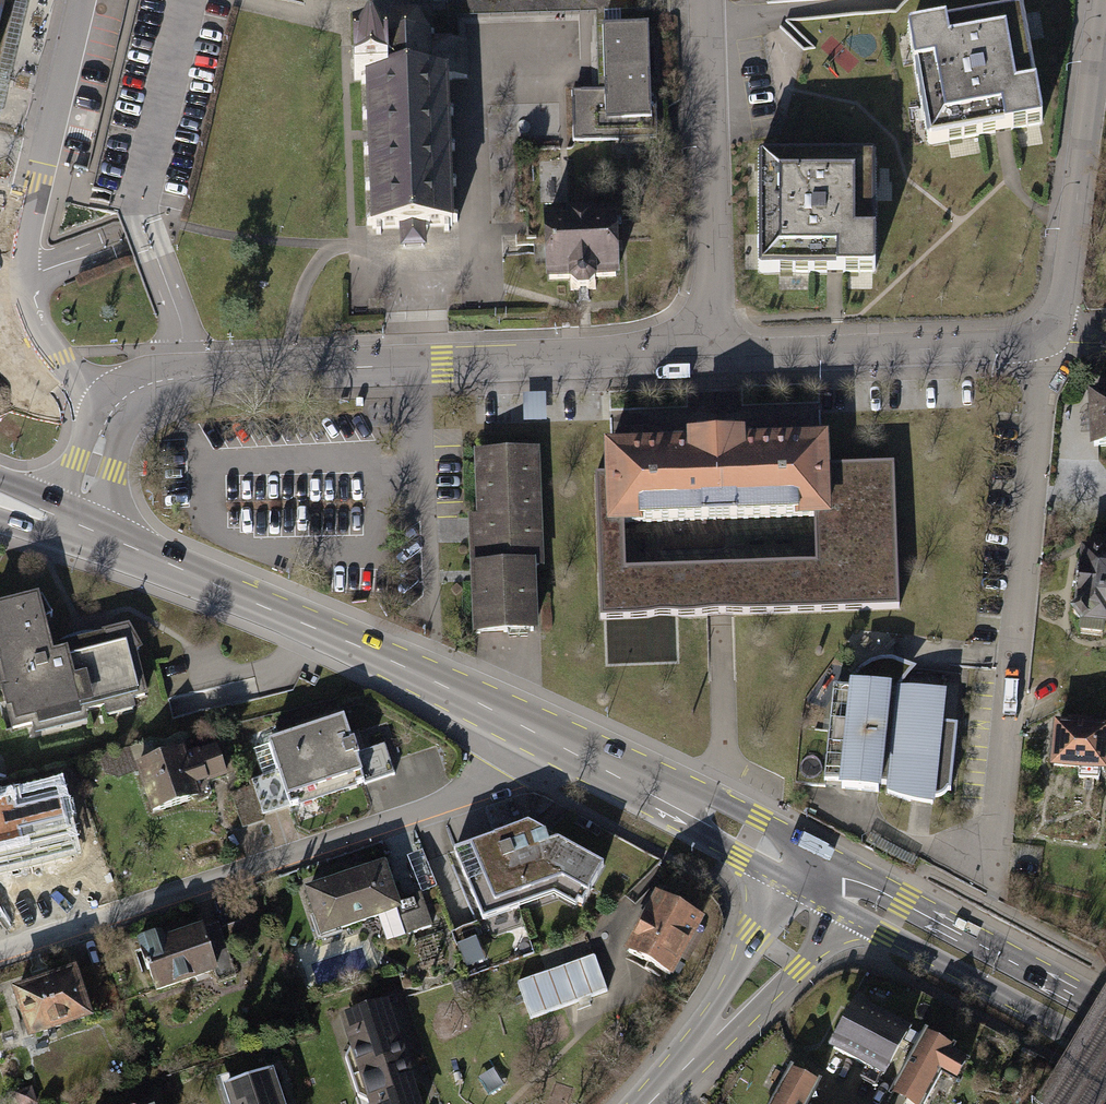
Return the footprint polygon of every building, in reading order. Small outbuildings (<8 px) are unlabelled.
[(0,53),(0,118),(28,0),(13,0),(0,53)] [(448,20),(449,43),(457,43),(457,16),(631,11),(630,0),(448,0),(448,20)] [(1029,7),(1031,34),(1045,33),(1043,6),(1029,7)] [(1019,13),(906,32),(925,143),(1038,124),(1019,13)] [(365,81),(370,227),(397,227),(425,225),(450,225),(446,81),(468,80),(467,43),(457,43),(449,43),(427,44),(414,23),(394,23),(382,47),(350,48),(351,81),(365,81)] [(648,27),(600,28),(601,92),(569,92),(571,144),(612,143),(612,128),(650,127),(648,27)] [(869,268),(868,157),(754,158),(755,269),(869,268)] [(625,222),(547,224),(549,296),(627,295),(625,222)] [(425,225),(397,227),(398,250),(425,249),(425,225)] [(1090,391),(1093,449),(1105,448),(1105,390),(1090,391)] [(827,439),(716,442),(610,444),(612,528),(617,528),(812,523),(829,523),(828,468),(827,439)] [(475,568),(477,632),(533,630),(531,565),(540,565),(535,449),(476,451),(480,568),(475,568)] [(612,528),(600,528),(602,618),(720,615),(892,610),(888,467),(828,468),(829,523),(812,523),(813,564),(618,569),(617,528),(612,528)] [(1082,546),(1075,614),(1084,625),(1083,633),(1105,635),(1105,548),(1082,546)] [(0,606),(0,689),(10,731),(32,728),(35,736),(90,725),(88,715),(106,709),(109,718),(135,711),(133,702),(149,696),(137,654),(144,650),(131,627),(60,646),(53,620),(57,617),(43,596),(0,606)] [(849,692),(834,690),(825,783),(840,785),(840,790),(879,793),(880,785),(887,785),(887,793),(894,796),(903,799),(913,803),(925,805),(934,805),(935,799),(940,799),(944,797),(947,793),(951,792),(958,727),(941,725),(944,696),(896,691),(909,673),(891,666),(894,661),(882,661),(872,663),(866,667),(860,672),(854,677),(850,685),(849,692)] [(348,719),(270,745),(280,774),(252,784),(264,817),(394,773),(385,746),(360,755),(348,719)] [(1059,722),(1054,769),(1105,775),(1105,728),(1059,722)] [(188,749),(136,767),(152,815),(201,799),(197,787),(228,777),(219,747),(191,756),(188,749)] [(58,851),(47,794),(0,803),(0,862),(58,851)] [(529,824),(457,851),(483,919),(555,894),(583,907),(604,867),(529,824)] [(388,861),(305,888),(322,940),(398,915),(406,939),(432,930),(421,895),(401,902),(388,861)] [(704,923),(657,898),(624,956),(673,985),(704,923)] [(208,930),(147,949),(160,991),(221,971),(208,930)] [(593,958),(521,985),(533,1016),(605,989),(593,958)] [(79,967),(12,990),(29,1039),(96,1016),(79,967)] [(353,1078),(408,1060),(390,1002),(341,1017),(352,1049),(346,1059),(353,1078)] [(856,1005),(831,1053),(885,1085),(912,1034),(856,1005)] [(889,1099),(899,1103),(928,1103),(941,1079),(964,1092),(979,1064),(925,1035),(889,1099)] [(353,1078),(359,1097),(369,1101),(369,1103),(424,1103),(408,1060),(353,1078)] [(219,1081),(226,1103),(286,1103),(274,1064),(219,1081)] [(774,1103),(812,1103),(820,1089),(791,1073),(774,1103)]
